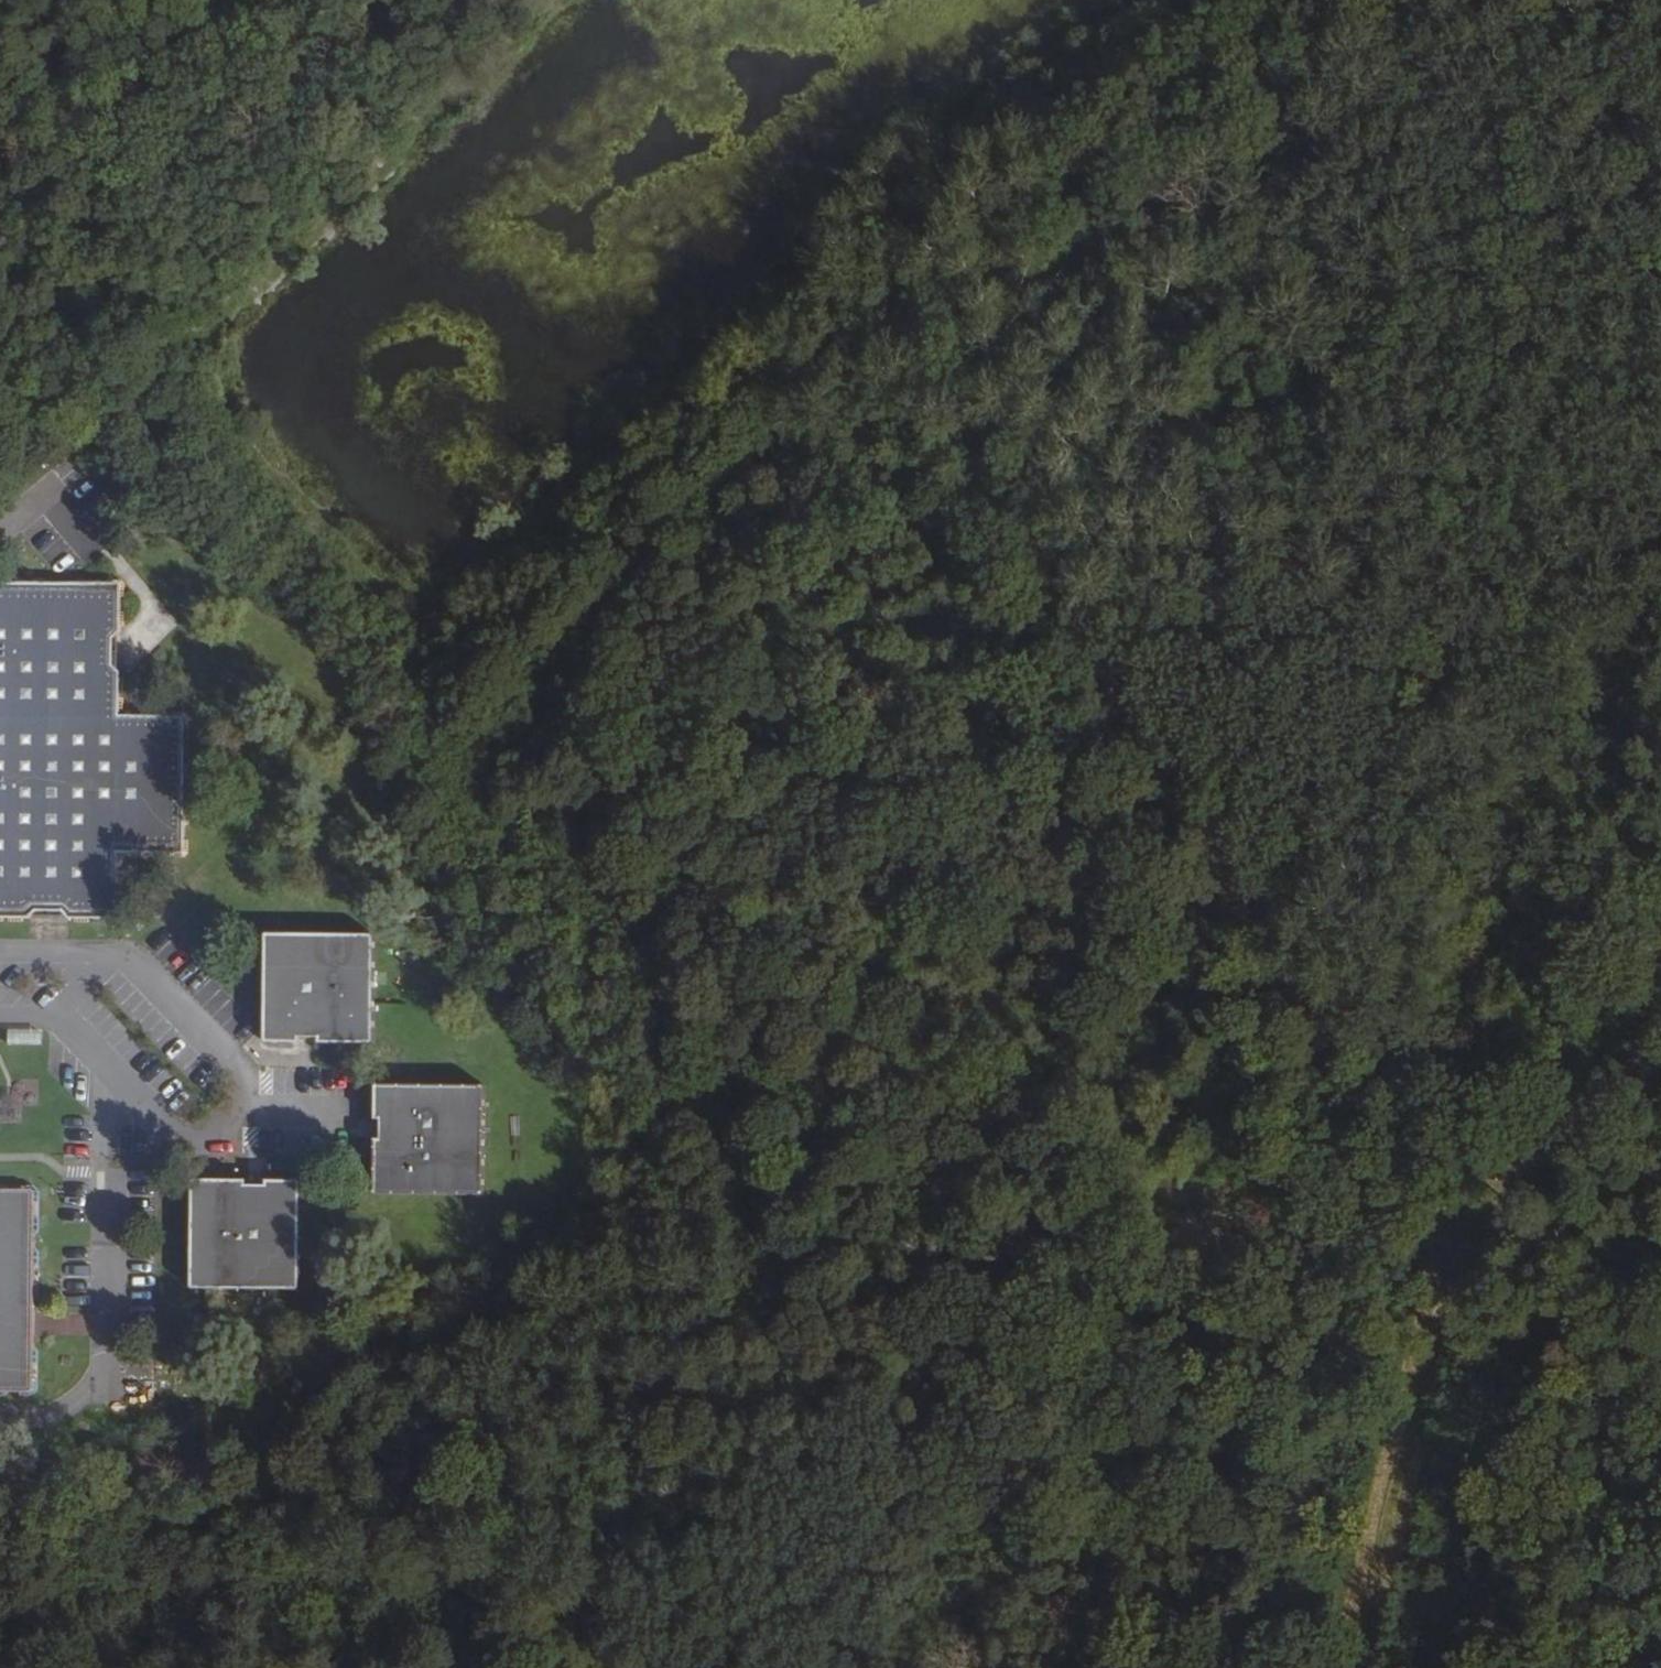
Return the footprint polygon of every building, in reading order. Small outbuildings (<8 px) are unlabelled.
[(114,914),(115,850),(184,851),(187,728),(116,727),(119,594),(0,593),(0,912),(114,914)] [(367,1052),(370,945),(265,944),(262,1050),(367,1052)] [(476,1204),(477,1098),(376,1096),(374,1202),(476,1204)] [(294,1300),(297,1192),(194,1190),(190,1299),(294,1300)] [(38,1392),(39,1191),(0,1191),(0,1392),(38,1392)]
